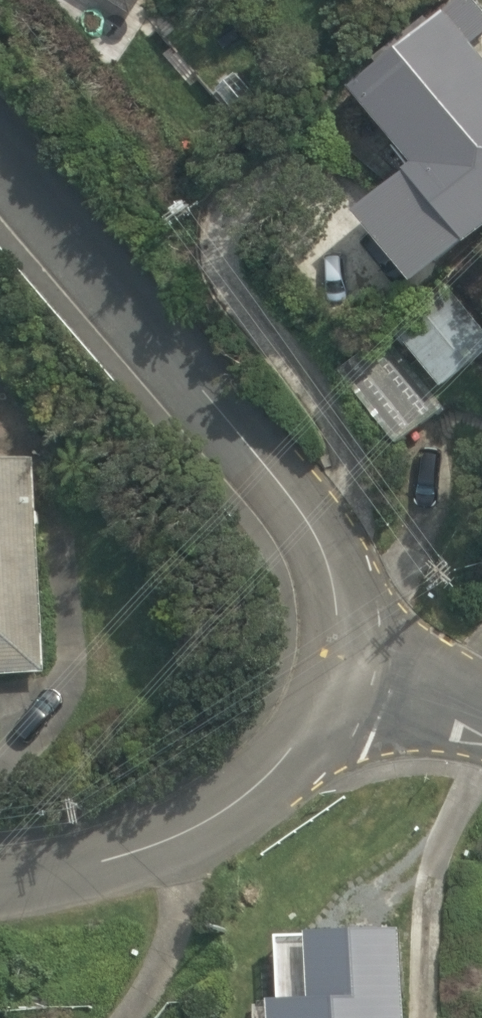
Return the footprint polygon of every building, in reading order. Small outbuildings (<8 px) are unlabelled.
[(146,0),(107,0),(135,18),(146,0)] [(481,239),(481,54),(476,46),(481,41),(481,6),(477,0),(460,0),(354,90),(419,167),(361,217),(420,288),(471,246),(472,247),(481,239)] [(397,331),(445,390),(481,360),(481,323),(452,286),(397,331)] [(388,348),(346,382),(397,445),(440,411),(388,348)] [(49,675),(37,460),(26,462),(25,451),(0,453),(2,462),(0,462),(0,678),(49,675)] [(406,932),(314,933),(314,1001),(275,1003),(275,1017),(408,1017),(406,932)]
